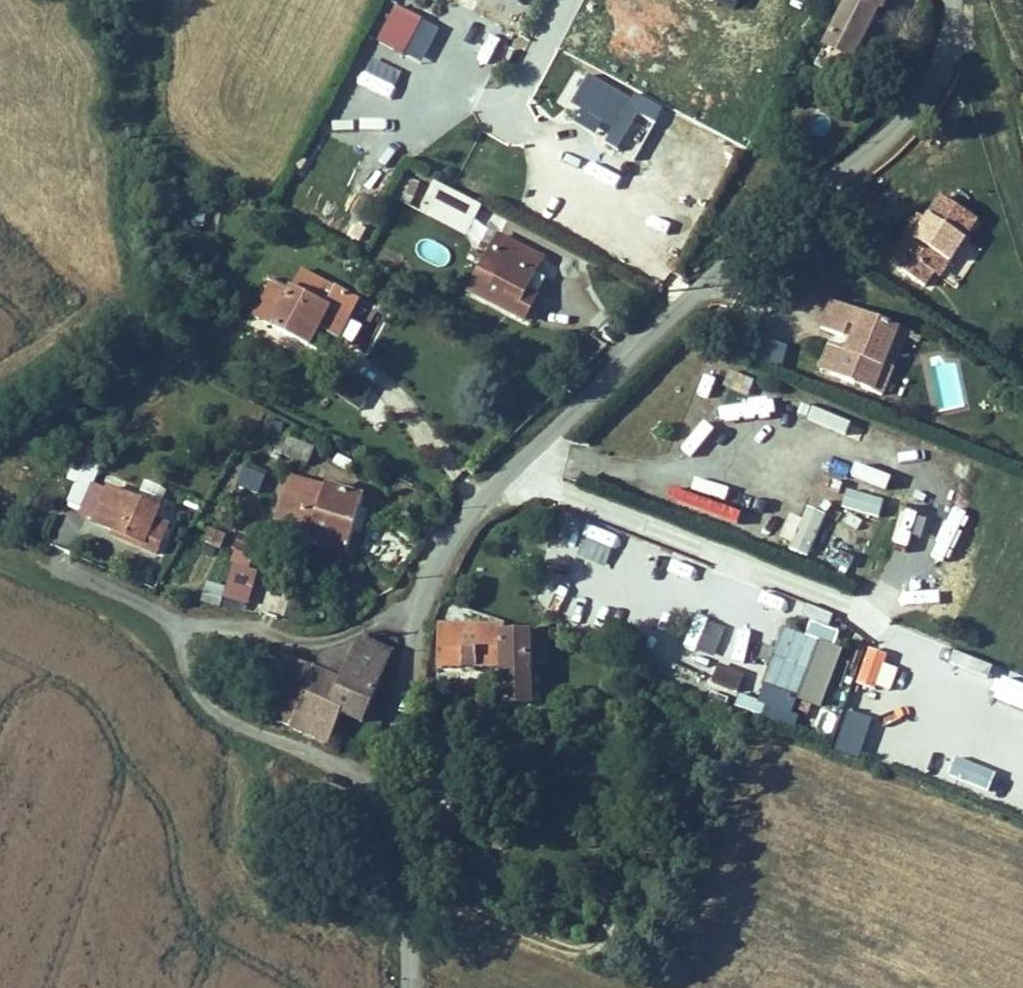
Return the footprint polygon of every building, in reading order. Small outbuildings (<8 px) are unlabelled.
[(827,52),(852,64),(878,11),(882,13),(888,0),(853,0),(827,52)] [(405,55),(422,16),(394,3),(377,42),(405,55)] [(852,64),(827,52),(821,65),(846,77),(852,64)] [(559,103),(610,129),(601,145),(616,153),(636,112),(655,121),(662,106),(634,92),(631,98),(575,70),(559,103)] [(440,213),(438,217),(462,229),(474,207),(429,182),(419,202),(440,213)] [(943,261),(954,248),(961,253),(990,216),(958,190),(933,220),(931,218),(914,239),(920,245),(908,259),(931,276),(943,261)] [(417,206),(438,217),(440,213),(419,202),(417,206)] [(902,231),(890,246),(908,259),(920,245),(914,239),(902,231)] [(527,259),(492,240),(464,293),(518,322),(529,301),(519,296),(530,276),(521,270),(527,259)] [(961,253),(954,248),(943,261),(950,266),(961,253)] [(539,281),(530,276),(519,296),(529,301),(539,281)] [(327,292),(319,307),(282,290),(263,325),(323,354),(348,303),(327,292)] [(850,342),(846,340),(835,368),(857,377),(859,371),(866,374),(864,379),(885,387),(894,362),(884,359),(900,319),(833,293),(822,321),(854,333),(850,342)] [(361,298),(339,338),(357,347),(378,308),(361,298)] [(909,323),(900,319),(884,359),(894,362),(909,323)] [(923,329),(914,325),(912,330),(921,334),(923,329)] [(781,368),(787,343),(761,336),(754,362),(781,368)] [(834,336),(824,364),(835,368),(846,340),(834,336)] [(697,400),(687,433),(701,437),(711,404),(697,400)] [(308,461),(314,445),(286,435),(280,452),(308,461)] [(92,491),(108,462),(93,454),(77,483),(92,491)] [(243,466),(236,487),(258,494),(265,474),(243,466)] [(882,492),(887,478),(855,468),(851,482),(882,492)] [(168,499),(120,475),(105,506),(136,520),(133,527),(165,542),(178,515),(164,508),(168,499)] [(322,492),(288,480),(271,526),(305,537),(322,492)] [(326,483),(322,492),(305,537),(340,550),(360,495),(326,483)] [(879,515),(882,495),(843,490),(840,511),(879,515)] [(706,523),(752,529),(755,506),(709,500),(706,523)] [(797,502),(780,544),(807,555),(824,513),(797,502)] [(201,542),(222,546),(226,532),(204,527),(201,542)] [(222,594),(249,601),(265,539),(238,532),(222,594)] [(601,535),(597,547),(626,556),(630,545),(601,535)] [(828,546),(822,563),(847,570),(852,554),(828,546)] [(355,573),(345,569),(341,581),(350,585),(355,573)] [(218,607),(225,586),(206,580),(199,601),(218,607)] [(546,637),(526,629),(499,632),(498,620),(434,626),(435,640),(436,670),(490,664),(494,706),(527,703),(524,665),(547,663),(546,637)] [(770,654),(758,698),(738,693),(734,708),(791,723),(813,640),(835,646),(839,629),(807,621),(804,632),(782,626),(774,655),(770,654)] [(388,643),(359,632),(356,643),(344,676),(333,708),(363,716),(388,643)] [(320,667),(344,676),(356,643),(326,652),(320,667)] [(822,698),(833,647),(814,643),(804,694),(822,698)] [(306,662),(279,654),(273,674),(299,682),(306,662)] [(306,662),(299,682),(287,718),(324,731),(333,708),(344,676),(320,667),(306,662)] [(716,663),(712,686),(740,690),(744,667),(716,663)] [(299,682),(273,674),(262,709),(287,718),(299,682)] [(847,708),(832,750),(858,759),(873,717),(847,708)] [(909,730),(928,741),(939,722),(920,711),(909,730)] [(998,780),(1017,736),(996,727),(977,771),(998,780)] [(925,749),(919,763),(957,778),(963,764),(925,749)]
